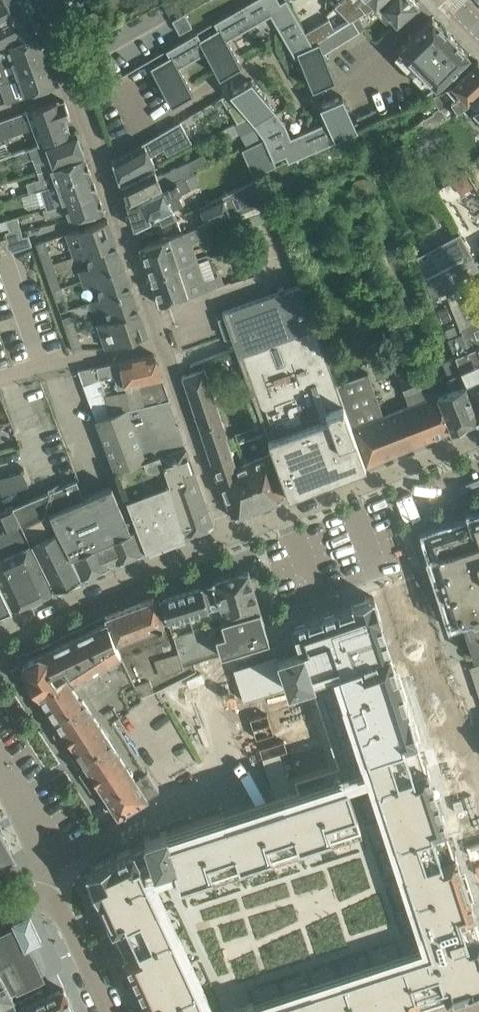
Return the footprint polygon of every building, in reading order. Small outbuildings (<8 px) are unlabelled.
[(1,22),(2,24),(28,11),(22,0),(0,0),(0,23),(1,22)] [(161,2),(169,14),(180,8),(176,0),(165,0),(161,2)] [(240,7),(251,26),(270,15),(284,38),(302,27),(286,0),(283,0),(280,2),(278,0),(253,0),(240,7)] [(335,5),(343,13),(350,20),(376,4),(378,3),(380,0),(340,0),(335,5)] [(378,3),(396,22),(402,17),(418,4),(415,0),(380,0),(378,3)] [(201,38),(199,39),(206,51),(205,52),(219,76),(222,74),(240,63),(226,40),(251,26),(240,7),(213,22),(217,29),(201,38)] [(0,23),(0,44),(40,33),(28,11),(2,24),(1,22),(0,23)] [(184,14),(172,21),(179,33),(191,26),(184,14)] [(432,17),(399,50),(435,87),(441,83),(469,56),(452,38),(454,37),(450,33),(449,35),(432,17)] [(328,19),(306,32),(313,44),(318,41),(323,38),(328,35),(327,34),(330,32),(334,29),(330,21),(328,19)] [(353,20),(346,24),(353,35),(359,31),(353,20)] [(346,24),(340,27),(347,38),(353,35),(346,24)] [(302,27),(284,38),(295,59),(299,57),(312,88),(331,79),(331,80),(335,78),(324,53),(319,42),(312,45),(302,27)] [(340,27),(335,31),(341,42),(347,38),(340,27)] [(335,31),(329,34),(335,46),(341,42),(335,31)] [(166,58),(150,68),(171,104),(174,102),(174,101),(192,91),(178,67),(205,52),(206,51),(199,39),(201,38),(197,32),(163,52),(166,58)] [(9,62),(46,50),(40,33),(0,44),(0,64),(9,62)] [(328,35),(323,38),(330,49),(335,46),(329,34),(328,35)] [(323,38),(318,41),(319,42),(324,53),(330,49),(323,38)] [(52,66),(46,50),(9,62),(0,64),(0,83),(52,66)] [(408,141),(436,122),(460,106),(468,101),(477,95),(478,93),(478,61),(478,60),(457,78),(452,84),(451,83),(450,83),(431,95),(438,107),(432,111),(433,112),(400,133),(406,142),(408,141)] [(0,83),(0,87),(5,101),(26,95),(25,93),(58,83),(52,66),(0,83)] [(258,130),(263,136),(283,122),(276,112),(275,112),(251,80),(233,90),(232,90),(229,92),(237,102),(249,118),(258,130)] [(459,107),(470,116),(475,111),(478,115),(478,96),(477,95),(468,101),(460,106),(459,107)] [(326,121),(309,129),(317,149),(358,131),(342,96),(338,97),(320,106),(326,121)] [(63,119),(70,116),(64,101),(58,104),(56,100),(0,120),(0,138),(32,126),(39,143),(26,149),(25,148),(13,152),(14,154),(23,151),(61,136),(69,134),(63,119)] [(237,102),(227,107),(238,123),(249,118),(237,102)] [(258,130),(249,118),(238,123),(223,131),(227,139),(239,133),(246,146),(264,137),(263,136),(258,130)] [(114,160),(112,161),(119,182),(136,174),(155,166),(150,156),(163,148),(167,154),(191,142),(180,121),(179,122),(179,121),(143,142),(144,144),(126,154),(114,160)] [(283,122),(263,136),(264,137),(264,138),(273,160),(285,155),(288,162),(317,149),(309,129),(290,137),(285,123),(283,122)] [(440,137),(434,127),(428,131),(434,141),(440,137)] [(61,136),(23,151),(15,154),(18,163),(33,158),(37,172),(84,156),(75,131),(69,134),(61,136)] [(246,146),(241,148),(252,175),(274,163),(273,160),(264,138),(264,137),(246,146)] [(420,137),(413,141),(419,151),(426,146),(420,137)] [(37,172),(39,179),(32,181),(26,182),(29,192),(36,190),(90,173),(84,156),(37,172)] [(193,167),(189,160),(178,166),(158,176),(154,169),(120,185),(127,205),(183,176),(178,167),(186,163),(188,166),(193,167)] [(183,176),(127,205),(134,228),(158,217),(162,225),(176,219),(172,210),(183,205),(178,194),(190,188),(200,183),(196,173),(193,167),(188,166),(186,163),(178,167),(183,176)] [(90,173),(36,190),(40,205),(45,204),(46,206),(97,191),(96,189),(90,173)] [(222,196),(199,207),(206,225),(232,215),(266,200),(257,179),(222,196)] [(104,211),(97,191),(46,206),(46,208),(42,209),(45,218),(64,212),(69,219),(104,211)] [(238,219),(241,229),(276,217),(272,208),(238,219)] [(8,229),(4,231),(7,240),(5,241),(5,242),(7,249),(10,249),(11,252),(12,252),(28,246),(29,245),(31,245),(30,240),(28,235),(22,236),(17,216),(5,220),(8,229)] [(66,233),(71,248),(74,257),(85,254),(115,243),(112,234),(107,220),(66,233)] [(197,260),(198,260),(192,241),(203,238),(202,236),(209,234),(206,225),(206,224),(139,247),(149,276),(197,260)] [(418,254),(430,277),(445,270),(453,288),(459,300),(470,322),(460,326),(462,332),(469,349),(478,344),(478,317),(476,316),(454,265),(472,256),(460,233),(418,254)] [(45,241),(35,244),(40,259),(50,255),(45,241)] [(122,262),(115,243),(85,254),(90,268),(79,271),(82,279),(123,265),(122,262)] [(40,259),(45,273),(55,270),(50,255),(40,259)] [(198,260),(149,276),(159,305),(178,299),(216,287),(218,286),(215,276),(208,258),(199,261),(198,260)] [(127,277),(123,265),(82,279),(85,287),(96,284),(101,298),(131,287),(127,277)] [(430,277),(427,280),(433,296),(453,288),(445,270),(430,277)] [(364,465),(300,283),(284,289),(283,286),(278,288),(278,291),(255,299),(322,471),(326,480),(349,471),(361,466),(364,465)] [(61,287),(51,290),(55,301),(65,297),(61,287)] [(138,310),(132,291),(131,287),(101,298),(89,301),(91,305),(92,310),(104,306),(107,316),(108,320),(138,310)] [(288,495),(326,480),(322,471),(255,299),(222,310),(253,397),(257,408),(262,424),(265,432),(288,495)] [(446,305),(436,309),(441,321),(451,317),(446,305)] [(105,348),(136,338),(147,334),(138,310),(108,320),(97,324),(101,334),(105,348)] [(71,314),(61,318),(65,330),(75,327),(71,314)] [(65,330),(70,344),(80,341),(75,327),(65,330)] [(448,338),(455,356),(459,364),(477,419),(478,418),(478,344),(469,349),(462,332),(448,338)] [(450,390),(438,395),(450,430),(477,419),(448,338),(454,356),(442,361),(449,376),(445,378),(450,390)] [(70,344),(73,351),(83,348),(80,341),(70,344)] [(117,388),(138,383),(142,405),(169,398),(153,353),(138,357),(79,370),(83,381),(96,419),(124,410),(118,394),(108,398),(101,378),(114,375),(117,388)] [(183,374),(182,374),(205,444),(215,473),(229,516),(255,507),(241,465),(236,466),(227,437),(228,437),(205,367),(183,374)] [(450,430),(438,395),(433,383),(432,383),(429,375),(425,376),(422,368),(414,371),(398,377),(409,407),(386,416),(398,451),(424,441),(450,430)] [(398,451),(386,416),(384,417),(368,372),(337,384),(365,465),(398,451)] [(142,405),(125,409),(125,410),(124,410),(96,419),(120,485),(136,526),(136,527),(145,549),(184,534),(173,493),(169,483),(160,454),(186,445),(169,398),(142,405)] [(262,424),(249,428),(253,437),(265,432),(262,424)] [(169,483),(173,493),(184,534),(213,524),(186,445),(160,454),(169,483)] [(284,497),(270,456),(241,465),(255,507),(284,497)] [(23,472),(1,477),(5,493),(28,485),(23,472)] [(41,495),(13,506),(26,534),(53,589),(75,579),(80,577),(48,512),(84,498),(83,495),(82,492),(76,480),(41,495)] [(423,484),(413,507),(428,513),(438,491),(423,484)] [(112,563),(145,549),(136,527),(130,529),(111,486),(84,497),(83,495),(84,498),(85,501),(112,563)] [(80,577),(112,563),(85,501),(84,498),(48,512),(80,577)] [(12,608),(53,589),(26,534),(13,506),(0,511),(0,520),(4,530),(0,532),(0,584),(12,608)] [(470,515),(471,517),(460,525),(458,519),(458,523),(424,534),(431,555),(429,555),(436,577),(438,577),(444,596),(442,597),(449,618),(461,615),(478,609),(478,512),(470,515)] [(248,569),(213,579),(225,617),(259,606),(248,569)] [(225,617),(213,579),(159,596),(167,619),(172,633),(192,627),(225,617)] [(12,608),(0,584),(0,613),(12,608)] [(159,596),(105,616),(106,620),(117,647),(119,651),(139,643),(137,636),(154,630),(152,625),(167,619),(159,596)] [(299,648),(233,669),(243,697),(309,676),(338,763),(416,738),(393,664),(379,620),(381,619),(374,597),(373,597),(373,596),(350,603),(351,606),(292,625),(299,648)] [(225,617),(192,627),(202,658),(268,637),(259,606),(225,617)] [(461,615),(467,635),(478,632),(478,609),(461,615)] [(106,620),(105,616),(96,621),(97,624),(24,659),(21,667),(23,670),(22,670),(38,694),(38,693),(117,814),(147,795),(146,795),(158,787),(146,769),(146,770),(113,719),(130,708),(129,706),(142,697),(141,695),(135,682),(129,669),(119,651),(117,647),(106,620)] [(467,635),(474,657),(478,655),(478,632),(467,635)] [(176,651),(129,669),(135,682),(141,695),(159,687),(196,668),(193,661),(180,665),(176,651)] [(469,667),(478,697),(478,664),(469,667)] [(88,877),(98,899),(112,927),(112,926),(124,951),(123,951),(136,980),(152,1011),(396,1011),(401,1010),(419,1004),(418,1003),(445,994),(445,995),(467,988),(467,990),(469,989),(478,986),(478,928),(473,911),(474,911),(468,894),(469,894),(460,866),(459,867),(454,850),(453,851),(453,850),(445,825),(446,825),(441,809),(440,809),(430,781),(431,781),(426,765),(425,765),(416,738),(338,763),(337,763),(288,779),(279,752),(262,757),(263,760),(273,791),(277,804),(229,819),(227,819),(225,811),(193,822),(165,831),(144,838),(145,842),(137,846),(132,848),(114,856),(92,866),(88,877)] [(11,870),(5,860),(14,854),(0,829),(0,876),(11,870)] [(5,1011),(16,1006),(11,996),(12,996),(11,994),(16,992),(17,994),(45,980),(29,947),(41,941),(30,917),(29,915),(12,923),(14,927),(0,934),(0,1011),(6,1011),(5,1011)] [(76,984),(65,989),(12,1011),(89,1011),(76,984)]
